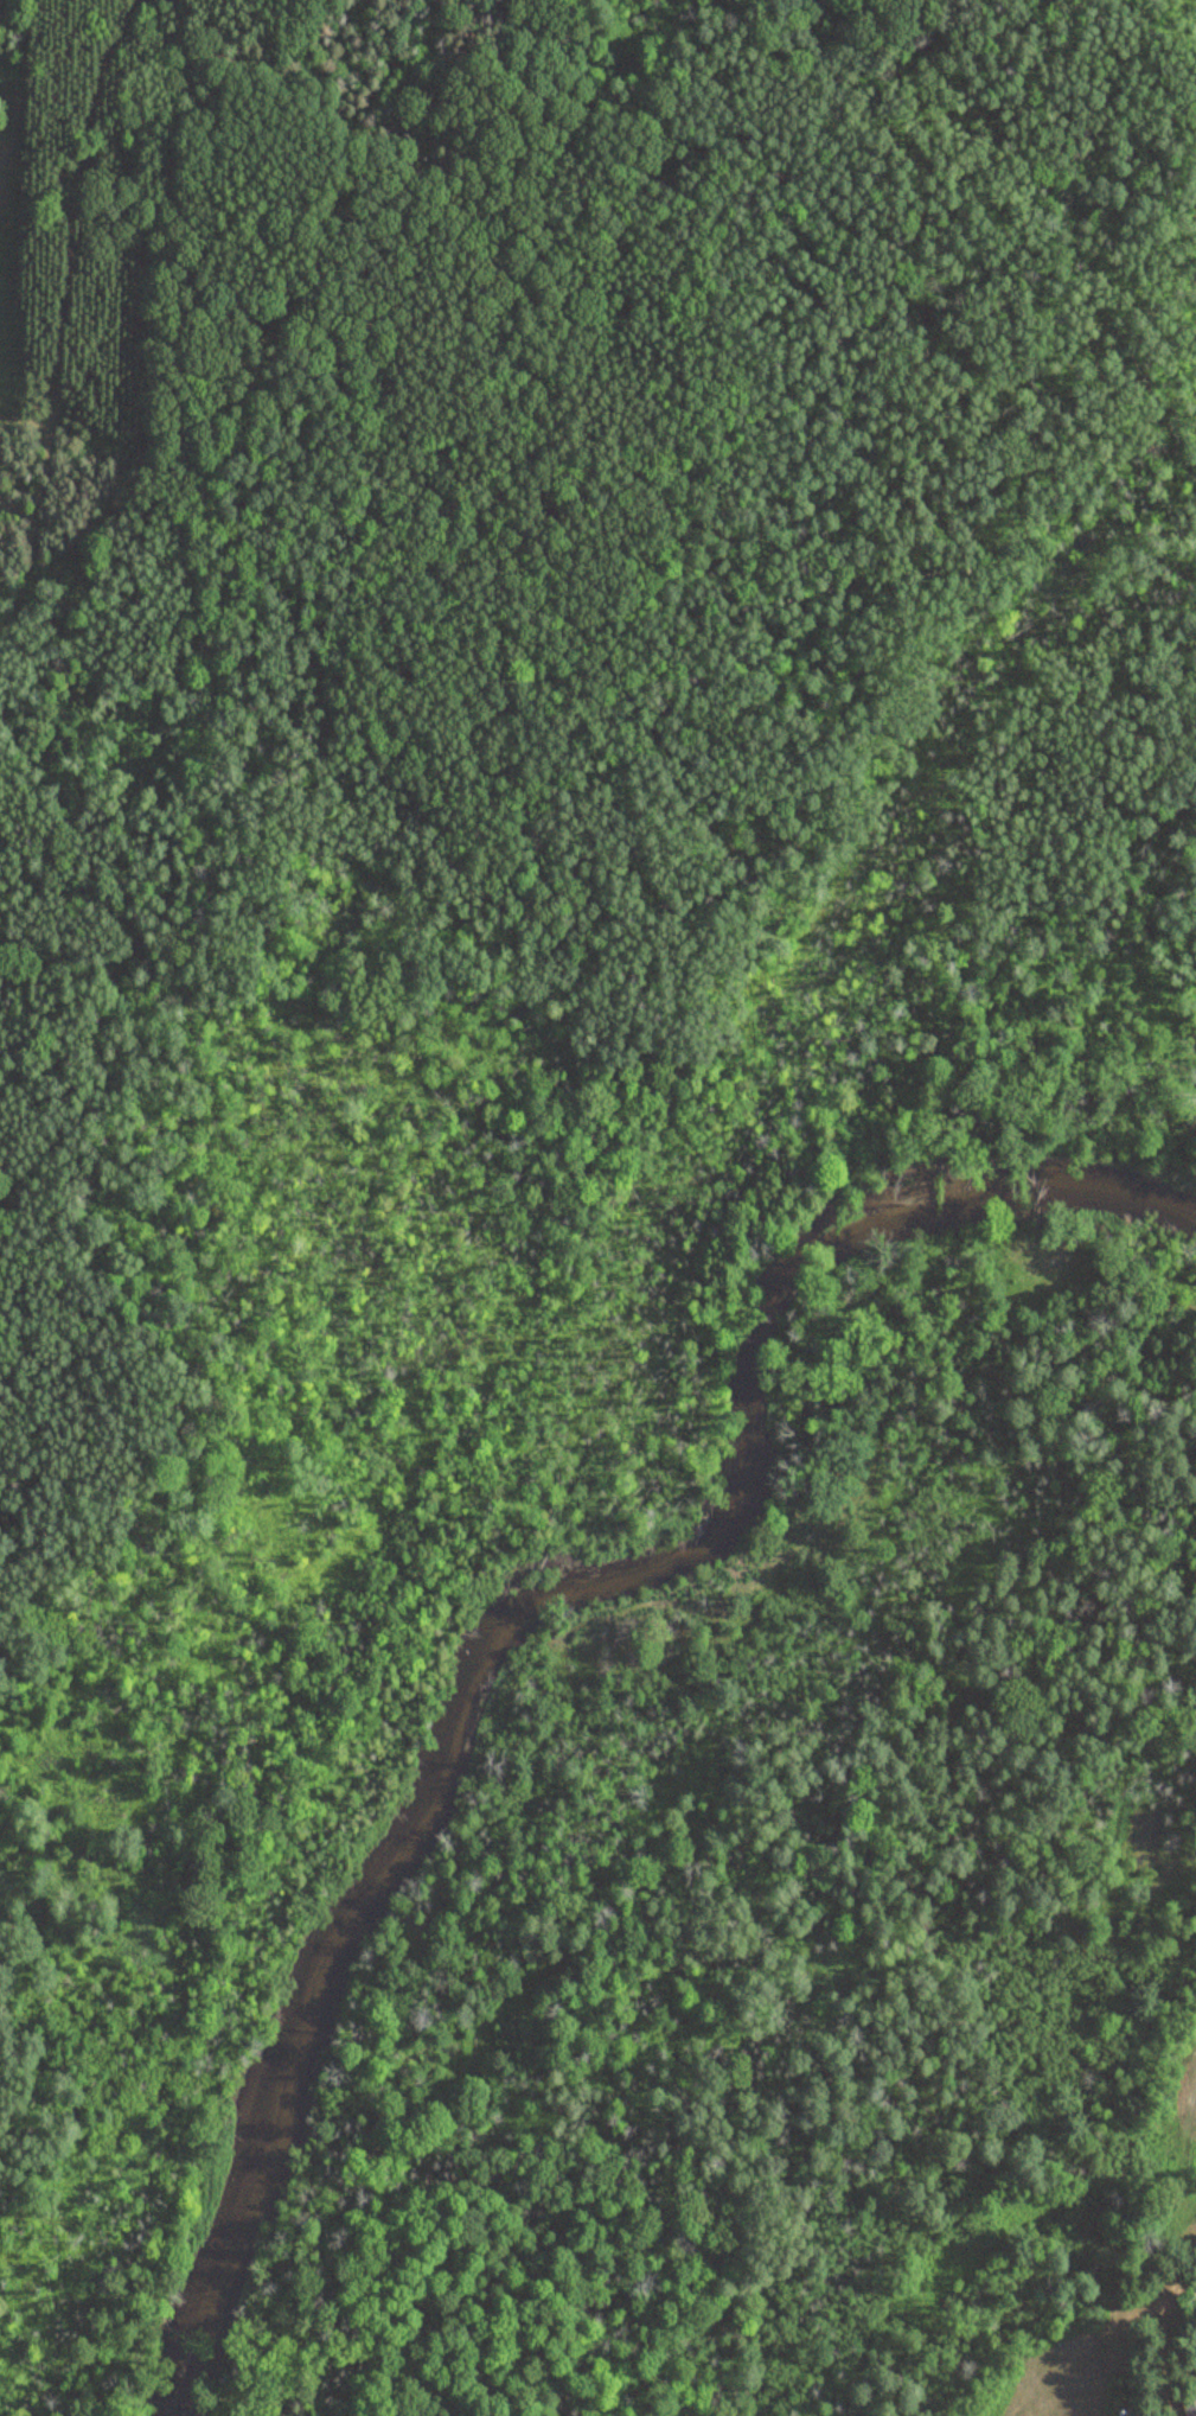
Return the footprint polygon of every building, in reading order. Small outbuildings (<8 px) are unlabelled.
[(1195,2415),(1195,2388),(1179,2395),(1188,2415),(1194,2415),(1195,2415)]
